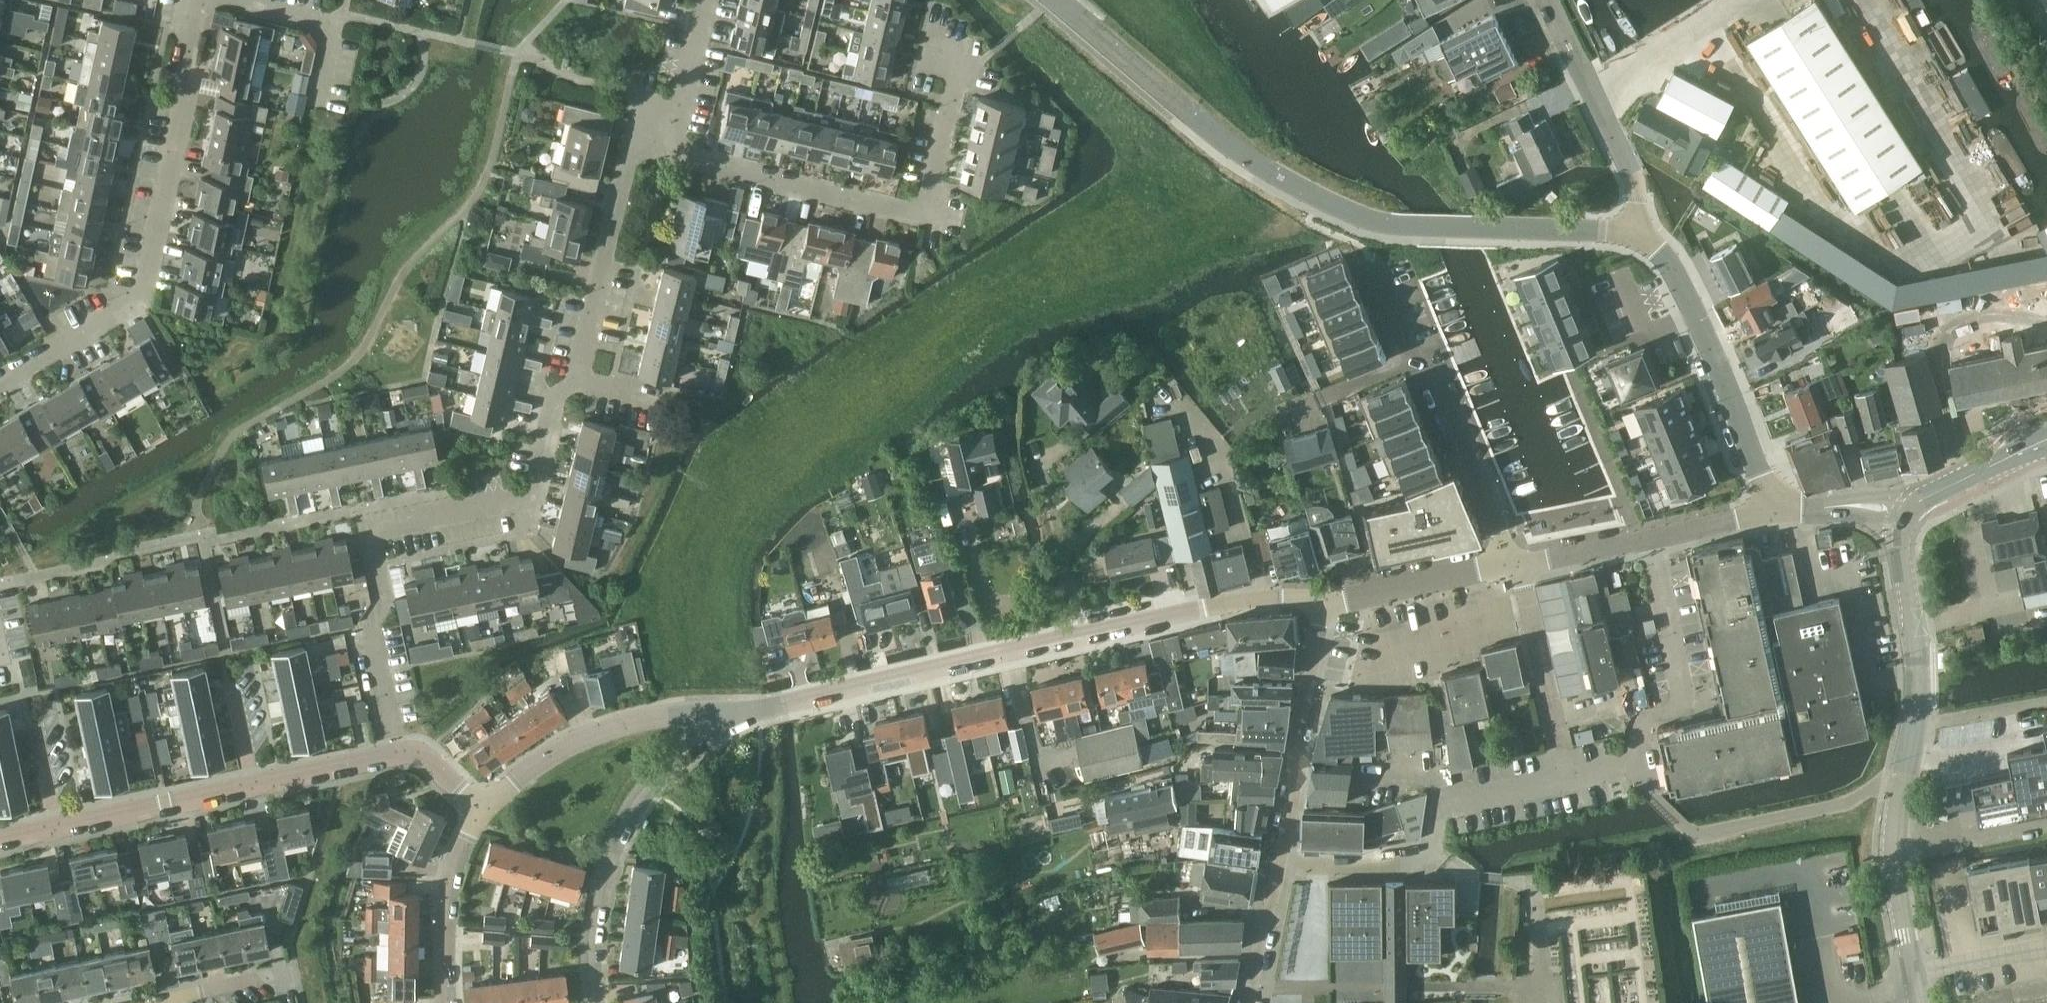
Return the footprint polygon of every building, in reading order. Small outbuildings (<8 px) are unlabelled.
[(27,25),(47,29),(48,20),(34,17),(35,13),(8,7),(10,0),(0,0),(0,19),(27,25)] [(112,10),(125,13),(134,15),(137,2),(127,0),(115,0),(112,10)] [(673,0),(625,0),(623,6),(654,13),(657,1),(672,4),(673,0)] [(736,14),(738,15),(737,21),(779,31),(784,10),(773,7),(744,0),(739,0),(736,14)] [(817,0),(808,0),(806,6),(815,9),(817,0)] [(833,1),(828,0),(823,0),(821,12),(830,14),(833,1)] [(903,0),(862,0),(869,1),(868,10),(901,17),(904,2),(902,2),(903,0)] [(1424,14),(1425,15),(1458,0),(1418,0),(1424,14)] [(1748,40),(1856,208),(1924,165),(1818,0),(1810,0),(1748,40)] [(59,5),(53,30),(63,33),(68,7),(59,5)] [(895,32),(897,33),(901,17),(868,10),(862,31),(893,38),(895,32)] [(1429,23),(1425,15),(1424,14),(1410,20),(1415,32),(1422,28),(1429,23)] [(1448,54),(1468,43),(1471,47),(1481,42),(1484,49),(1507,38),(1494,14),(1441,40),(1448,54)] [(89,29),(87,38),(131,48),(132,43),(131,43),(135,25),(102,18),(100,31),(89,29)] [(235,18),(233,29),(222,26),(221,28),(216,51),(255,60),(260,35),(272,38),(275,26),(235,18)] [(27,25),(0,19),(0,28),(25,34),(27,25)] [(774,53),(779,31),(737,21),(735,26),(733,26),(729,42),(774,53)] [(802,23),(799,36),(808,38),(811,25),(802,23)] [(1440,37),(1433,27),(1432,25),(1403,44),(1411,56),(1440,37)] [(817,28),(814,41),(822,43),(826,30),(817,28)] [(302,29),(301,35),(309,47),(316,48),(317,42),(309,30),(302,29)] [(892,44),(893,38),(862,31),(853,29),(848,49),(891,60),(894,44),(892,44)] [(60,44),(63,33),(53,30),(51,42),(60,44)] [(805,51),(808,38),(799,36),(796,48),(805,51)] [(131,52),(131,48),(87,38),(85,47),(96,49),(93,61),(125,69),(129,52),(131,52)] [(1448,54),(1448,55),(1458,75),(1479,65),(1486,79),(1519,62),(1507,38),(1484,49),(1481,42),(1471,47),(1468,43),(1448,54)] [(819,56),(822,43),(814,41),(811,54),(819,56)] [(885,74),(887,75),(891,60),(848,49),(845,61),(842,71),(883,81),(885,74)] [(221,91),(259,99),(261,88),(267,63),(255,60),(216,51),(210,77),(222,79),(220,90),(221,91)] [(3,54),(1,63),(10,65),(12,56),(3,54)] [(745,65),(758,68),(760,59),(747,56),(745,65)] [(47,58),(44,72),(53,74),(56,60),(47,58)] [(773,62),(760,59),(758,68),(771,71),(773,62)] [(123,86),(122,85),(125,69),(93,61),(90,73),(80,71),(78,80),(122,90),(123,86)] [(12,75),(14,66),(10,65),(1,63),(0,63),(0,72),(12,75)] [(787,75),(800,78),(802,71),(803,70),(789,66),(787,75)] [(1649,97),(1647,100),(1682,118),(1683,116),(1718,134),(1735,100),(1674,69),(1660,96),(1657,94),(1649,97)] [(815,74),(802,71),(800,78),(799,80),(813,83),(815,74)] [(50,88),(53,74),(44,72),(41,86),(50,88)] [(829,87),(842,90),(844,81),(831,78),(829,87)] [(121,94),(122,90),(78,80),(72,101),(81,103),(116,110),(120,94),(121,94)] [(857,84),(844,81),(842,90),(855,93),(857,84)] [(1516,96),(1508,82),(1494,89),(1502,103),(1516,96)] [(871,97),(884,100),(886,91),(873,88),(871,97)] [(736,135),(742,136),(749,105),(752,95),(726,89),(723,100),(727,101),(719,134),(735,137),(736,135)] [(29,110),(33,93),(19,90),(15,107),(29,110)] [(783,93),(775,91),(773,102),(780,104),(783,93)] [(899,95),(886,91),(884,100),(897,103),(899,95)] [(36,109),(48,111),(52,97),(40,94),(36,109)] [(217,108),(216,107),(211,129),(249,137),(253,117),(265,119),(268,105),(220,95),(217,108)] [(289,95),(285,109),(302,112),(305,98),(289,95)] [(752,95),(749,105),(742,136),(747,138),(747,140),(762,144),(770,110),(772,100),(752,95)] [(977,113),(992,116),(991,121),(1021,128),(1026,106),(981,96),(977,113)] [(1680,121),(1682,118),(1647,100),(1646,102),(1645,102),(1633,126),(1668,144),(1669,143),(1677,148),(1671,159),(1698,173),(1717,138),(1690,124),(1688,126),(1680,122),(1681,121),(1680,121)] [(570,122),(565,142),(602,151),(611,113),(565,102),(560,120),(570,122)] [(81,103),(76,124),(121,134),(122,130),(121,129),(124,112),(116,110),(81,103)] [(804,106),(794,103),(791,115),(784,147),(789,148),(789,150),(804,154),(812,120),(801,117),(804,106)] [(521,109),(520,114),(522,118),(527,119),(531,117),(532,112),(530,108),(525,107),(521,109)] [(791,115),(770,110),(762,144),(778,147),(778,145),(784,147),(791,115)] [(815,110),(812,120),(804,154),(820,157),(820,155),(826,157),(836,115),(815,110)] [(1513,137),(1519,134),(1524,144),(1514,149),(1524,171),(1497,184),(1504,198),(1553,175),(1548,164),(1564,156),(1546,118),(1535,123),(1529,110),(1506,121),(1513,137)] [(1055,121),(1057,114),(1043,111),(1042,117),(1055,121)] [(846,164),(856,120),(836,115),(826,157),(831,158),(831,160),(846,164)] [(1053,127),(1055,121),(1042,117),(1040,124),(1053,127)] [(878,125),(856,120),(846,164),(861,167),(862,165),(867,167),(877,128),(878,125)] [(975,122),(971,139),(1016,149),(1021,128),(991,121),(990,126),(975,122)] [(43,124),(33,122),(30,135),(40,137),(43,124)] [(120,138),(121,134),(76,124),(76,127),(72,130),(69,145),(115,155),(119,138),(120,138)] [(894,132),(877,128),(867,167),(873,168),(872,170),(889,174),(897,141),(893,140),(894,132)] [(207,164),(219,167),(247,173),(250,159),(244,157),(249,137),(211,129),(207,151),(209,151),(207,164)] [(982,159),(981,164),(1011,171),(1016,149),(971,139),(967,155),(982,159)] [(592,190),(602,151),(565,142),(560,163),(554,161),(551,175),(568,179),(567,184),(592,190)] [(1057,153),(1058,146),(1045,143),(1043,149),(1057,153)] [(55,163),(67,166),(112,176),(113,172),(111,172),(115,155),(69,145),(66,156),(57,154),(55,163)] [(1055,159),(1057,153),(1043,149),(1042,156),(1055,159)] [(24,156),(20,178),(30,180),(35,159),(24,156)] [(1054,165),(1055,159),(1042,156),(1040,162),(1054,165)] [(1705,185),(1770,227),(1788,199),(1723,157),(1705,185)] [(1052,172),(1054,165),(1040,162),(1039,168),(1052,172)] [(1006,192),(1011,171),(981,164),(980,168),(965,165),(961,182),(1006,192)] [(1473,204),(1486,198),(1482,190),(1487,188),(1476,165),(1459,173),(1470,196),(1473,204)] [(111,180),(112,176),(67,166),(65,175),(76,178),(73,190),(106,197),(109,180),(111,180)] [(201,176),(196,200),(211,203),(240,210),(241,208),(236,207),(238,197),(248,199),(253,175),(247,173),(219,167),(216,179),(201,176)] [(276,170),(275,179),(286,182),(288,172),(276,170)] [(553,205),(549,221),(583,229),(590,204),(563,197),(566,184),(534,176),(530,190),(541,193),(539,202),(553,205)] [(26,201),(30,180),(20,178),(15,199),(26,201)] [(1038,193),(1039,186),(1026,183),(1024,190),(1038,193)] [(62,187),(58,208),(102,218),(103,214),(102,214),(106,197),(73,190),(62,187)] [(1036,200),(1038,193),(1024,190),(1023,196),(1036,200)] [(704,198),(681,192),(668,246),(669,246),(665,261),(682,265),(686,250),(691,251),(704,200),(704,198)] [(5,223),(7,214),(10,199),(0,196),(0,222),(5,223)] [(711,202),(704,200),(691,251),(692,251),(691,255),(707,259),(712,238),(718,239),(720,233),(731,236),(738,210),(726,207),(728,202),(712,198),(711,202)] [(10,220),(21,223),(26,201),(15,199),(10,220)] [(188,236),(204,239),(233,245),(233,244),(228,243),(232,222),(238,223),(240,210),(211,203),(208,216),(193,212),(188,236)] [(498,203),(496,209),(506,212),(507,206),(498,203)] [(102,222),(102,218),(58,208),(56,217),(67,220),(64,232),(96,239),(100,222),(102,222)] [(276,208),(274,217),(283,219),(285,210),(276,208)] [(496,209),(493,221),(503,223),(506,212),(496,209)] [(745,216),(736,254),(769,262),(766,275),(782,279),(796,222),(779,218),(779,214),(762,210),(760,219),(745,216)] [(1787,210),(1774,229),(1893,307),(1985,290),(2013,285),(2046,279),(2046,252),(1897,282),(1787,210)] [(21,223),(10,220),(7,234),(5,241),(16,244),(21,223)] [(577,254),(583,229),(549,221),(545,236),(531,233),(529,242),(523,240),(520,255),(548,262),(551,248),(577,254)] [(785,311),(791,285),(799,287),(805,260),(810,257),(823,260),(831,226),(814,223),(814,226),(796,222),(782,279),(781,283),(775,308),(785,311)] [(849,299),(864,237),(846,233),(847,230),(831,226),(823,260),(836,263),(839,268),(832,295),(836,296),(849,299)] [(2037,231),(2046,247),(2046,226),(2037,231)] [(94,256),(93,256),(96,239),(64,232),(52,230),(49,233),(48,238),(51,241),(49,251),(93,260),(94,256)] [(881,241),(864,237),(849,299),(866,303),(872,277),(877,274),(891,277),(899,243),(882,239),(881,241)] [(181,271),(196,274),(225,281),(225,280),(220,279),(225,258),(230,259),(233,245),(204,239),(201,251),(186,248),(181,271)] [(1736,244),(1712,256),(1730,294),(1732,297),(1750,288),(1748,285),(1746,282),(1753,278),(1745,261),(1743,257),(1736,244)] [(489,246),(486,260),(510,265),(513,252),(489,246)] [(92,265),(93,260),(49,251),(36,248),(34,257),(47,260),(44,272),(87,282),(91,264),(92,265)] [(1345,255),(1299,274),(1308,295),(1353,276),(1345,255)] [(1557,258),(1519,274),(1528,297),(1578,277),(1575,270),(1564,274),(1557,258)] [(19,272),(33,275),(35,266),(21,263),(19,272)] [(1734,301),(1732,302),(1736,311),(1738,309),(1748,329),(1773,316),(1766,302),(1776,297),(1773,292),(1788,284),(1809,274),(1810,274),(1794,265),(1750,288),(1732,297),(1734,301)] [(694,273),(663,266),(658,287),(689,295),(692,282),(722,289),(726,275),(695,267),(694,273)] [(222,294),(225,281),(196,274),(193,287),(178,284),(173,307),(212,316),(217,293),(222,294)] [(466,275),(464,282),(479,286),(481,278),(466,275)] [(1353,276),(1308,295),(1316,315),(1362,296),(1353,276)] [(1578,277),(1528,297),(1537,319),(1576,303),(1570,288),(1581,284),(1578,277)] [(735,291),(744,293),(745,288),(747,280),(738,278),(735,291)] [(2013,285),(1985,290),(1989,310),(2017,306),(2013,285)] [(446,297),(448,298),(457,300),(460,290),(450,287),(449,287),(446,297)] [(501,287),(496,308),(531,317),(532,313),(536,295),(501,287)] [(658,287),(653,309),(684,316),(689,295),(658,287)] [(758,290),(746,287),(745,288),(744,293),(743,300),(754,303),(758,290)] [(1290,293),(1279,298),(1282,305),(1293,301),(1290,293)] [(846,313),(849,299),(836,296),(833,310),(846,313)] [(1362,296),(1316,315),(1324,335),(1370,316),(1362,296)] [(1791,316),(1798,312),(1792,300),(1777,307),(1784,321),(1791,318),(1791,316)] [(1576,303),(1537,319),(1546,342),(1596,321),(1593,314),(1582,318),(1576,303)] [(1834,334),(1858,320),(1850,305),(1825,319),(1834,334)] [(485,306),(480,327),(491,329),(526,338),(530,322),(540,324),(542,315),(532,313),(531,317),(496,308),(485,306)] [(452,308),(445,307),(443,317),(454,320),(455,313),(452,308)] [(40,321),(32,308),(17,317),(25,330),(40,321)] [(684,316),(653,309),(648,330),(679,338),(684,316)] [(1805,327),(1811,323),(1803,309),(1798,312),(1791,316),(1791,318),(1784,321),(1754,337),(1756,341),(1755,344),(1758,350),(1761,351),(1763,357),(1770,353),(1772,357),(1810,336),(1805,327)] [(1294,311),(1287,315),(1292,326),(1299,322),(1294,311)] [(1,326),(12,320),(7,312),(0,315),(0,327),(1,326)] [(730,314),(727,327),(736,329),(739,316),(730,314)] [(542,315),(540,324),(550,327),(552,318),(542,315)] [(1370,316),(1324,335),(1333,356),(1341,352),(1341,351),(1378,336),(1370,316)] [(443,318),(438,339),(452,342),(456,327),(461,328),(462,323),(443,318)] [(1596,321),(1546,342),(1556,365),(1595,349),(1588,333),(1599,329),(1596,321)] [(1299,322),(1292,326),(1297,337),(1304,333),(1299,322)] [(0,327),(0,353),(3,351),(12,346),(1,326),(0,327)] [(733,342),(736,329),(727,327),(724,340),(733,342)] [(491,329),(485,351),(521,359),(522,355),(526,338),(491,329)] [(648,330),(642,351),(674,359),(679,338),(648,330)] [(1950,363),(1958,401),(2016,389),(2017,392),(2018,392),(2018,389),(2027,387),(2028,390),(2029,390),(2029,387),(2046,383),(2046,343),(2024,348),(2020,333),(2004,337),(2007,352),(1950,363)] [(1378,336),(1341,351),(1341,352),(1350,372),(1387,357),(1378,336)] [(140,344),(121,355),(140,387),(158,377),(161,382),(173,375),(151,338),(140,344)] [(1644,347),(1609,361),(1623,396),(1659,382),(1644,347)] [(476,348),(474,356),(484,359),(480,372),(516,381),(520,364),(530,366),(532,357),(522,355),(521,359),(485,351),(476,348)] [(435,349),(432,360),(449,364),(452,352),(435,349)] [(669,380),(674,359),(642,351),(637,373),(669,380)] [(1313,351),(1305,354),(1310,365),(1317,362),(1313,351)] [(1891,423),(1895,440),(1902,467),(1913,465),(1913,467),(1914,466),(1914,465),(1943,460),(1943,461),(1944,461),(1934,420),(1932,420),(1929,412),(1942,408),(1931,370),(1926,352),(1885,364),(1890,382),(1902,420),(1891,423)] [(102,366),(89,374),(111,411),(125,404),(121,398),(140,387),(121,355),(101,366),(102,366)] [(720,356),(717,369),(726,371),(729,358),(720,356)] [(532,357),(530,366),(539,368),(542,360),(532,357)] [(1317,362),(1310,365),(1315,376),(1322,372),(1317,362)] [(1271,368),(1281,390),(1292,385),(1282,363),(1271,368)] [(1093,432),(1129,401),(1119,389),(1099,405),(1066,366),(1036,391),(1061,421),(1070,413),(1077,421),(1081,417),(1093,432)] [(722,384),(726,371),(717,369),(714,382),(722,384)] [(1799,427),(1807,423),(1826,417),(1819,401),(1841,392),(1833,371),(1811,380),(1812,382),(1785,393),(1799,427)] [(480,372),(475,393),(510,402),(512,397),(516,381),(480,372)] [(80,379),(59,391),(77,423),(94,413),(98,419),(111,411),(89,374),(80,379)] [(1405,378),(1359,398),(1367,417),(1413,398),(1405,378)] [(410,386),(401,388),(403,399),(412,397),(410,386)] [(1865,429),(1887,423),(1878,388),(1856,394),(1865,429)] [(1681,389),(1636,407),(1646,430),(1690,412),(1681,389)] [(42,401),(31,407),(52,445),(64,438),(61,433),(77,423),(59,391),(42,401)] [(452,410),(448,424),(490,434),(494,420),(505,423),(510,406),(519,408),(522,399),(512,397),(510,402),(475,393),(470,415),(452,410)] [(197,398),(190,402),(196,413),(203,408),(201,404),(197,398)] [(1413,398),(1367,417),(1376,437),(1384,433),(1384,432),(1421,417),(1413,398)] [(522,399),(519,408),(530,411),(532,402),(522,399)] [(329,402),(317,405),(320,418),(332,415),(329,402)] [(40,452),(52,445),(31,407),(20,414),(0,425),(19,457),(37,446),(40,452)] [(1839,411),(1826,417),(1807,423),(1811,432),(1785,442),(1803,486),(1812,491),(1851,482),(1837,440),(1862,432),(1854,407),(1839,411)] [(394,408),(384,410),(387,425),(397,423),(394,408)] [(443,411),(435,412),(438,426),(444,428),(444,424),(443,411)] [(1690,412),(1646,430),(1655,453),(1700,435),(1690,412)] [(1343,414),(1335,417),(1339,428),(1346,426),(1343,414)] [(1421,417),(1384,432),(1384,433),(1391,450),(1392,451),(1429,436),(1421,417)] [(576,436),(575,440),(619,451),(632,454),(634,445),(611,440),(614,426),(582,418),(578,436),(576,436)] [(19,457),(0,425),(0,474),(3,472),(0,467),(19,457)] [(439,461),(432,426),(410,430),(418,465),(422,464),(439,461)] [(1330,426),(1285,438),(1294,469),(1339,457),(1330,426)] [(1346,426),(1339,428),(1342,440),(1350,438),(1346,426)] [(986,473),(990,472),(987,459),(1000,456),(994,429),(977,432),(976,429),(947,436),(951,452),(943,454),(949,481),(957,480),(957,483),(986,476),(986,473)] [(1619,429),(1612,432),(1616,443),(1624,440),(1619,429)] [(418,465),(410,430),(389,435),(396,470),(414,466),(416,476),(420,475),(424,474),(422,464),(418,465)] [(396,470),(389,435),(368,439),(375,474),(379,473),(396,470)] [(1700,435),(1655,453),(1664,476),(1709,457),(1700,435)] [(1391,450),(1382,454),(1391,475),(1400,471),(1400,470),(1437,454),(1429,436),(1392,451),(1391,450)] [(346,444),(354,479),(370,475),(372,485),(381,483),(379,473),(375,474),(368,439),(346,444)] [(576,444),(572,461),(604,469),(607,457),(617,460),(619,451),(575,440),(574,444),(576,444)] [(1624,440),(1616,443),(1621,454),(1629,451),(1624,440)] [(1903,470),(1902,467),(1895,440),(1861,448),(1867,478),(1903,470)] [(354,479),(346,444),(325,448),(332,483),(337,482),(354,479)] [(1100,484),(1115,471),(1094,446),(1067,468),(1074,477),(1068,482),(1089,507),(1107,493),(1100,484)] [(332,483),(325,448),(304,453),(311,488),(328,484),(330,494),(335,493),(339,492),(337,482),(332,483)] [(106,450),(98,455),(106,469),(115,465),(106,450)] [(311,488),(304,453),(283,457),(290,492),(294,491),(311,488)] [(621,453),(619,459),(628,461),(629,455),(621,453)] [(1153,463),(1171,534),(1176,558),(1177,559),(1192,555),(1202,594),(1222,588),(1222,587),(1252,580),(1242,543),(1214,550),(1210,531),(1230,526),(1220,487),(1199,492),(1189,454),(1153,463)] [(1355,454),(1347,456),(1350,468),(1358,466),(1355,454)] [(1437,454),(1400,470),(1400,471),(1408,490),(1445,474),(1437,454)] [(283,457),(261,461),(269,497),(286,493),(288,503),(292,502),(296,501),(294,491),(290,492),(283,457)] [(1709,457),(1664,476),(1674,499),(1718,480),(1709,457)] [(604,469),(572,461),(567,483),(609,493),(612,484),(601,481),(604,469)] [(1358,466),(1350,468),(1353,479),(1361,477),(1358,466)] [(1134,503),(1157,484),(1153,468),(1125,492),(1134,503)] [(876,471),(861,476),(869,499),(883,495),(876,471)] [(1411,498),(1365,509),(1377,561),(1482,537),(1477,524),(1479,523),(1460,479),(1455,481),(1451,472),(1445,474),(1408,490),(1411,498)] [(1638,473),(1630,476),(1635,487),(1642,484),(1638,473)] [(418,486),(422,485),(426,485),(424,474),(420,475),(416,476),(418,486)] [(630,476),(628,485),(639,487),(641,479),(630,476)] [(372,485),(375,495),(379,494),(384,494),(381,483),(372,485)] [(567,483),(561,504),(594,511),(597,499),(607,502),(609,493),(567,483)] [(1642,484),(1635,487),(1639,499),(1647,495),(1642,484)] [(981,512),(996,509),(992,487),(976,491),(981,512)] [(330,494),(332,504),(341,502),(339,492),(335,493),(330,494)] [(34,510),(42,505),(35,493),(27,498),(34,510)] [(609,493),(607,502),(626,506),(628,497),(609,493)] [(1364,493),(1352,496),(1354,504),(1366,501),(1364,493)] [(296,501),(292,502),(288,503),(290,513),(294,512),(298,511),(296,501)] [(1309,504),(1308,504),(1312,522),(1323,561),(1325,561),(1328,563),(1335,561),(1337,558),(1363,551),(1353,511),(1336,516),(1334,509),(1330,504),(1323,502),(1316,502),(1309,504)] [(561,504),(556,524),(599,535),(600,534),(601,525),(591,523),(594,511),(561,504)] [(1982,521),(1992,567),(2016,561),(2026,606),(2046,601),(2046,554),(2039,520),(2037,509),(2029,510),(2030,513),(1998,520),(1998,518),(1982,521)] [(1317,569),(1320,564),(1307,516),(1252,530),(1259,560),(1277,555),(1282,574),(1302,569),(1308,572),(1317,570),(1317,569)] [(598,544),(599,535),(556,524),(551,546),(567,550),(564,563),(593,570),(596,556),(584,553),(586,542),(598,544)] [(600,534),(599,534),(619,539),(621,530),(601,525),(600,534)] [(1818,547),(1835,543),(1832,527),(1815,530),(1818,547)] [(1157,563),(1176,558),(1171,534),(1152,538),(1151,537),(1107,546),(1114,577),(1158,568),(1157,563)] [(602,535),(600,544),(614,547),(616,539),(602,535)] [(331,537),(323,538),(332,581),(354,576),(350,559),(345,539),(332,542),(331,537)] [(936,539),(910,546),(918,572),(922,571),(934,615),(958,608),(948,571),(958,568),(943,537),(936,539)] [(315,540),(317,545),(303,548),(311,585),(332,581),(323,538),(315,540)] [(805,552),(801,538),(788,541),(792,556),(805,552)] [(1668,733),(1667,728),(1665,725),(1662,725),(1659,726),(1659,729),(1660,735),(1672,789),(1794,762),(1791,749),(1869,731),(1839,597),(1805,605),(1793,552),(1762,559),(1760,550),(1753,545),(1745,547),(1743,538),(1693,549),(1731,719),(1706,725),(1668,733)] [(836,545),(840,556),(852,551),(847,541),(836,545)] [(289,545),(281,547),(290,590),(311,585),(303,548),(290,551),(289,545)] [(273,549),(274,554),(261,557),(269,595),(290,590),(281,547),(273,549)] [(771,558),(776,570),(788,565),(784,554),(771,558)] [(247,555),(239,556),(248,599),(269,595),(261,557),(248,560),(247,555)] [(517,555),(509,557),(517,597),(516,597),(520,612),(541,608),(540,603),(572,596),(578,622),(600,616),(598,608),(566,575),(562,571),(550,574),(535,577),(531,557),(518,560),(517,555)] [(227,604),(248,599),(239,556),(231,558),(232,563),(218,566),(227,604)] [(361,557),(350,559),(354,576),(355,581),(366,578),(361,557)] [(501,558),(502,563),(489,566),(496,602),(516,597),(517,597),(509,557),(501,558)] [(898,564),(905,588),(887,593),(894,620),(918,613),(913,594),(920,592),(915,573),(911,561),(898,564)] [(183,562),(175,563),(184,607),(206,603),(197,563),(184,566),(183,562)] [(167,565),(168,570),(155,573),(163,612),(184,607),(175,563),(167,565)] [(430,564),(423,566),(433,615),(454,611),(446,575),(433,577),(430,564)] [(474,564),(466,565),(475,606),(496,602),(489,566),(476,569),(474,564)] [(458,567),(460,572),(446,575),(454,611),(475,606),(466,565),(458,567)] [(1537,583),(1534,589),(1560,696),(1621,681),(1618,668),(1640,662),(1632,630),(1637,629),(1626,588),(1611,592),(1604,565),(1537,583)] [(417,580),(404,583),(412,619),(433,615),(423,566),(415,568),(417,580)] [(141,571),(133,573),(142,617),(163,612),(155,573),(142,575),(141,571)] [(857,571),(845,574),(852,598),(864,594),(857,571)] [(121,621),(142,617),(133,573),(125,575),(126,578),(112,582),(113,588),(121,627),(123,627),(121,621)] [(820,606),(807,610),(816,644),(838,639),(834,623),(856,617),(843,573),(831,576),(837,601),(840,610),(831,612),(829,603),(820,606)] [(101,631),(121,627),(113,588),(105,590),(93,592),(101,631)] [(81,595),(72,597),(80,636),(101,631),(93,592),(81,595)] [(894,621),(894,620),(887,593),(863,599),(871,628),(894,621)] [(62,599),(50,602),(59,641),(80,636),(72,597),(63,599),(62,599)] [(38,645),(59,641),(50,602),(38,604),(29,606),(38,645)] [(349,603),(338,606),(341,616),(351,614),(349,603)] [(785,625),(788,639),(792,651),(816,644),(807,610),(802,608),(786,611),(783,616),(785,625)] [(293,609),(281,611),(284,625),(296,623),(293,609)] [(1206,626),(1179,633),(1185,656),(1208,651),(1208,649),(1231,644),(1231,646),(1263,643),(1263,647),(1296,650),(1292,612),(1286,613),(1229,618),(1229,625),(1223,626),(1223,622),(1206,626)] [(341,616),(339,616),(341,626),(353,624),(351,614),(341,616)] [(761,618),(768,644),(788,639),(785,625),(783,617),(777,614),(761,618)] [(330,629),(341,626),(339,616),(328,619),(330,629)] [(1653,617),(1644,619),(1646,632),(1656,630),(1653,617)] [(309,623),(297,625),(299,635),(311,632),(309,623)] [(535,623),(523,627),(527,637),(538,633),(535,623)] [(1983,624),(1967,627),(1969,639),(1986,635),(1983,624)] [(299,635),(297,625),(285,628),(288,638),(299,635)] [(523,627),(512,630),(515,640),(527,637),(523,627)] [(267,631),(255,634),(257,644),(269,641),(267,631)] [(503,632),(481,637),(484,647),(505,643),(503,632)] [(1179,633),(1150,640),(1155,663),(1159,662),(1174,659),(1185,656),(1179,633)] [(233,649),(257,644),(255,634),(243,636),(243,634),(230,637),(233,649)] [(472,650),(484,647),(481,637),(470,639),(472,650)] [(1484,663),(1483,663),(1488,688),(1529,678),(1520,639),(1481,648),(1484,663)] [(217,642),(192,647),(194,657),(219,652),(219,651),(218,647),(217,642)] [(422,644),(409,647),(412,662),(426,659),(422,644)] [(451,644),(439,646),(441,656),(453,654),(451,644)] [(564,648),(565,650),(570,674),(586,670),(580,645),(564,648)] [(274,652),(279,676),(307,670),(317,668),(314,656),(305,658),(302,646),(274,652)] [(430,658),(441,656),(439,646),(427,648),(430,658)] [(183,660),(194,657),(192,647),(180,650),(183,660)] [(1294,675),(1296,650),(1263,647),(1262,658),(1256,658),(1255,649),(1236,650),(1237,672),(1257,671),(1256,667),(1261,667),(1261,672),(1294,675)] [(612,687),(638,681),(632,657),(631,649),(599,656),(602,667),(583,672),(590,702),(615,697),(612,687)] [(565,650),(553,653),(558,676),(570,674),(565,650)] [(158,651),(149,653),(150,656),(152,666),(164,664),(162,654),(158,654),(158,651)] [(325,654),(328,666),(339,664),(336,652),(325,654)] [(639,655),(632,657),(638,681),(645,679),(639,655)] [(141,669),(152,666),(150,656),(138,659),(141,669)] [(1185,706),(1174,659),(1159,662),(1161,669),(1166,693),(1170,710),(1174,709),(1185,706)] [(1149,672),(1146,660),(1122,666),(1130,700),(1135,719),(1146,716),(1143,705),(1156,703),(1154,696),(1166,693),(1161,669),(1149,672)] [(119,662),(108,665),(110,675),(122,672),(119,662)] [(1493,711),(1488,688),(1483,663),(1441,673),(1448,706),(1441,707),(1453,769),(1473,766),(1464,718),(1493,711)] [(341,676),(339,664),(328,666),(330,678),(341,676)] [(98,677),(110,675),(108,665),(96,667),(98,677)] [(1122,666),(1098,671),(1106,706),(1130,700),(1122,666)] [(176,684),(163,686),(166,700),(207,692),(202,668),(174,674),(176,684)] [(279,676),(284,700),(312,694),(307,670),(279,676)] [(77,671),(66,674),(68,684),(80,681),(77,671)] [(56,686),(68,684),(66,674),(54,676),(56,686)] [(1082,674),(1058,680),(1071,735),(1097,729),(1096,723),(1082,726),(1077,708),(1090,705),(1082,674)] [(525,678),(515,685),(522,694),(528,704),(544,728),(565,714),(549,690),(538,697),(525,678)] [(1059,738),(1071,735),(1058,680),(1034,686),(1041,716),(1053,714),(1059,738)] [(1232,695),(1231,695),(1231,699),(1292,699),(1294,683),(1232,682),(1232,695)] [(359,721),(368,719),(361,684),(352,686),(359,721)] [(515,685),(505,692),(511,701),(522,694),(515,685)] [(77,694),(82,718),(110,712),(105,688),(77,694)] [(145,692),(148,704),(159,702),(156,690),(145,692)] [(1324,721),(1315,748),(1339,750),(1390,747),(1434,745),(1433,737),(1443,735),(1437,695),(1428,696),(1427,691),(1378,697),(1332,696),(1329,705),(1332,706),(1332,723),(1324,721)] [(181,710),(183,721),(212,715),(207,692),(166,700),(169,713),(181,710)] [(1002,693),(978,698),(990,751),(990,753),(1003,750),(998,725),(1009,723),(1002,693)] [(128,696),(130,708),(141,706),(138,694),(128,696)] [(284,700),(289,723),(317,717),(312,694),(284,700)] [(1239,708),(1238,718),(1289,721),(1292,699),(1231,699),(1231,695),(1209,694),(1209,707),(1239,708)] [(335,701),(338,713),(349,711),(346,698),(335,701)] [(979,754),(990,751),(978,698),(954,704),(961,734),(976,731),(979,742),(976,743),(979,754)] [(148,704),(151,716),(161,714),(159,702),(148,704)] [(528,704),(507,718),(524,742),(544,728),(528,704)] [(1185,706),(1174,709),(1177,722),(1197,717),(1194,704),(1185,706)] [(484,705),(474,712),(481,721),(491,715),(484,705)] [(143,718),(141,706),(130,708),(133,720),(143,718)] [(5,709),(0,711),(0,736),(10,734),(5,709)] [(1121,724),(1133,721),(1130,709),(1118,712),(1121,724)] [(351,723),(349,711),(338,713),(340,725),(351,723)] [(924,711),(901,716),(910,758),(913,770),(925,768),(919,743),(931,741),(924,711)] [(116,736),(110,712),(82,718),(87,742),(116,736)] [(466,746),(483,770),(504,756),(487,731),(481,721),(474,712),(464,719),(477,738),(466,746)] [(212,715),(183,721),(176,723),(181,746),(188,745),(217,739),(212,715)] [(879,732),(864,736),(876,785),(877,792),(892,788),(890,781),(886,763),(910,758),(901,716),(877,722),(879,732)] [(323,741),(317,717),(289,723),(294,747),(323,741)] [(504,756),(524,742),(507,718),(487,731),(504,756)] [(1282,742),(1282,743),(1285,743),(1289,721),(1238,718),(1238,730),(1199,729),(1182,736),(1185,743),(1196,739),(1282,742)] [(1143,760),(1139,744),(1134,721),(1075,736),(1086,780),(1145,765),(1143,760)] [(1972,780),(1979,820),(1982,819),(2019,812),(2046,807),(2046,724),(2043,725),(2046,744),(2007,752),(2011,773),(1972,780)] [(1016,759),(1029,756),(1022,726),(1010,729),(1016,759)] [(10,734),(0,736),(0,761),(15,757),(10,734)] [(1168,735),(1139,744),(1143,760),(1173,751),(1168,735)] [(92,765),(120,759),(116,736),(87,742),(92,765)] [(155,739),(158,751),(169,749),(166,736),(155,739)] [(222,763),(217,739),(188,745),(193,769),(222,763)] [(137,743),(140,755),(151,753),(148,740),(137,743)] [(948,743),(949,749),(957,780),(969,778),(961,740),(948,743)] [(837,760),(832,761),(837,783),(846,781),(851,804),(862,801),(864,809),(868,828),(884,824),(883,823),(881,811),(875,786),(869,763),(857,766),(852,743),(834,747),(837,760)] [(1213,774),(1241,776),(1276,777),(1279,777),(1280,775),(1276,768),(1278,762),(1284,756),(1285,750),(1264,749),(1264,748),(1215,746),(1214,759),(1204,759),(1203,775),(1213,776),(1213,774)] [(1338,760),(1339,750),(1315,748),(1306,800),(1323,801),(1322,801),(1346,803),(1354,760),(1338,760)] [(171,761),(169,749),(158,751),(160,763),(171,761)] [(940,784),(957,780),(949,749),(933,752),(940,784)] [(153,765),(151,753),(140,755),(142,767),(153,765)] [(20,780),(15,757),(0,761),(0,785),(20,780)] [(126,783),(120,759),(92,765),(97,789),(126,783)] [(1176,780),(1189,779),(1189,771),(1176,772),(1176,780)] [(990,776),(978,778),(983,800),(994,798),(990,776)] [(1229,797),(1240,797),(1272,799),(1275,799),(1276,777),(1241,776),(1240,782),(1230,781),(1229,797)] [(1153,787),(1106,797),(1112,820),(1134,816),(1175,807),(1178,807),(1173,783),(1171,777),(1152,781),(1153,787)] [(20,780),(0,785),(0,809),(25,804),(20,780)] [(1189,780),(1177,780),(1177,802),(1180,802),(1189,802),(1189,798),(1189,784),(1189,780)] [(361,807),(383,816),(433,839),(443,815),(417,804),(412,815),(389,805),(386,791),(367,794),(361,807)] [(1051,793),(1052,800),(1061,798),(1060,791),(1051,793)] [(1304,810),(1303,841),(1309,841),(1309,848),(1354,850),(1354,847),(1364,847),(1364,839),(1404,827),(1408,840),(1421,838),(1426,806),(1428,792),(1365,812),(1304,810)] [(1266,830),(1272,799),(1240,797),(1237,825),(1266,830)] [(1180,802),(1180,815),(1181,823),(1196,823),(1196,802),(1189,802),(1180,802)] [(1175,807),(1134,816),(1136,828),(1137,832),(1179,823),(1175,807)] [(280,836),(269,838),(278,878),(289,876),(282,843),(313,837),(307,808),(275,814),(280,836)] [(893,809),(881,811),(883,823),(896,820),(893,809)] [(363,850),(362,875),(390,875),(390,863),(392,863),(397,851),(423,862),(433,839),(383,816),(379,826),(393,833),(385,851),(382,851),(363,850)] [(1110,834),(1136,828),(1134,816),(1112,820),(1107,821),(1110,834)] [(845,834),(842,818),(813,825),(816,838),(817,841),(845,834)] [(1035,834),(1049,830),(1046,818),(1032,822),(1035,834)] [(254,819),(230,824),(236,854),(238,863),(261,858),(266,881),(278,878),(269,838),(259,841),(254,819)] [(713,819),(707,829),(716,834),(722,824),(713,819)] [(1053,820),(1054,832),(1063,831),(1062,819),(1053,820)] [(214,858),(236,854),(230,824),(206,829),(211,850),(200,852),(206,879),(217,876),(214,858)] [(1216,825),(1210,856),(1259,865),(1265,834),(1216,825)] [(173,832),(160,834),(167,868),(169,876),(169,877),(187,873),(192,896),(209,893),(206,879),(200,852),(190,855),(185,833),(177,835),(173,832)] [(142,865),(132,867),(138,893),(148,891),(146,881),(169,876),(167,868),(160,834),(150,836),(147,841),(137,843),(142,865)] [(481,869),(505,876),(513,848),(489,841),(481,869)] [(116,848),(92,853),(99,882),(116,879),(120,897),(138,893),(132,867),(129,851),(118,853),(116,848)] [(536,855),(513,848),(505,876),(528,883),(536,855)] [(76,887),(99,882),(92,853),(69,858),(73,879),(62,881),(71,923),(83,920),(80,905),(79,906),(76,887)] [(2030,857),(2030,856),(1968,868),(1980,929),(2041,917),(2046,915),(2046,854),(2030,857)] [(560,862),(536,855),(528,883),(552,890),(560,862)] [(349,869),(348,873),(362,873),(362,865),(362,859),(353,858),(349,869)] [(1193,862),(1190,882),(1203,885),(1201,895),(1248,904),(1254,869),(1209,861),(1193,862)] [(64,924),(71,923),(62,881),(52,884),(47,862),(23,867),(30,897),(52,892),(56,911),(62,909),(64,924)] [(575,896),(583,869),(560,862),(552,890),(575,896)] [(892,886),(932,877),(929,864),(889,873),(892,886)] [(633,865),(630,889),(658,893),(661,868),(633,865)] [(30,897),(23,867),(0,872),(0,876),(1,881),(0,881),(0,923),(11,920),(9,914),(20,911),(17,900),(30,897)] [(358,909),(358,918),(365,918),(417,919),(417,906),(421,907),(421,896),(417,896),(417,894),(403,894),(403,882),(373,881),(373,895),(388,895),(388,908),(365,907),(365,909),(358,909)] [(1456,919),(1456,881),(1331,882),(1331,956),(1384,956),(1384,954),(1385,954),(1386,956),(1406,955),(1406,954),(1408,954),(1408,955),(1442,955),(1442,919),(1456,919)] [(278,916),(292,921),(303,886),(289,882),(278,916)] [(672,884),(670,895),(680,897),(682,886),(672,884)] [(658,893),(630,889),(626,914),(654,918),(658,893)] [(233,893),(235,902),(250,899),(248,890),(233,893)] [(1693,915),(1709,1002),(1799,1002),(1780,900),(1779,892),(1716,903),(1718,911),(1693,915)] [(217,897),(219,905),(235,902),(233,893),(217,897)] [(679,908),(680,897),(670,895),(669,906),(679,908)] [(1179,897),(1140,899),(1140,902),(1141,921),(1148,921),(1148,920),(1181,920),(1179,897)] [(188,912),(205,908),(203,900),(187,903),(188,912)] [(164,908),(152,911),(163,958),(173,956),(177,971),(200,966),(193,935),(191,926),(169,931),(164,908)] [(247,908),(236,910),(240,925),(246,956),(269,951),(261,912),(249,915),(247,908)] [(152,961),(163,958),(152,911),(141,913),(146,936),(136,937),(138,947),(125,950),(132,980),(155,975),(152,961)] [(626,914),(623,939),(651,943),(654,918),(626,914)] [(484,915),(483,926),(496,927),(496,916),(484,915)] [(505,917),(496,916),(496,927),(504,927),(505,917)] [(117,918),(95,923),(97,931),(119,926),(117,918)] [(388,930),(388,943),(416,944),(417,919),(365,918),(365,930),(377,930),(388,930)] [(531,931),(542,931),(542,920),(532,919),(531,931)] [(1184,950),(1243,949),(1242,919),(1184,920),(1184,950)] [(553,921),(542,920),(542,931),(553,931),(553,921)] [(1148,920),(1148,921),(1148,950),(1184,950),(1184,920),(1181,920),(1148,920)] [(1146,942),(1141,921),(1095,933),(1100,954),(1146,942)] [(81,934),(97,931),(95,923),(79,926),(81,934)] [(246,956),(240,925),(217,930),(223,961),(246,956)] [(67,938),(66,936),(74,934),(72,927),(49,932),(51,941),(67,938)] [(1837,930),(1841,960),(1864,956),(1860,927),(1837,930)] [(217,930),(193,935),(200,966),(223,961),(217,930)] [(482,942),(492,942),(493,932),(483,931),(482,942)] [(38,944),(51,941),(49,932),(27,937),(31,951),(40,950),(38,944)] [(503,933),(493,932),(492,942),(502,943),(503,933)] [(663,945),(674,946),(687,948),(686,935),(675,933),(665,932),(663,945)] [(873,933),(839,941),(843,960),(878,952),(873,933)] [(529,947),(541,947),(542,936),(530,935),(529,947)] [(568,938),(542,936),(541,947),(567,949),(568,938)] [(648,967),(651,943),(623,939),(619,964),(648,967)] [(416,969),(416,944),(388,943),(388,968),(388,969),(416,969)] [(672,957),(674,946),(663,945),(662,956),(672,957)] [(102,955),(109,985),(132,980),(125,950),(102,955)] [(85,990),(109,985),(102,955),(79,959),(85,990)] [(1386,1002),(1407,1002),(1407,1001),(1406,955),(1386,956),(1386,990),(1386,1002)] [(0,957),(0,984),(11,982),(16,1002),(23,1002),(39,1000),(33,969),(10,974),(6,956),(0,957)] [(365,968),(376,968),(376,956),(365,956),(365,968)] [(56,964),(62,995),(85,990),(79,959),(56,964)] [(1202,960),(1194,960),(1194,970),(1201,970),(1201,985),(1236,984),(1237,984),(1239,959),(1202,960)] [(1187,961),(1173,961),(1173,970),(1187,970),(1187,961)] [(39,1000),(62,995),(56,964),(33,969),(39,1000)] [(474,969),(470,969),(470,964),(463,965),(465,985),(472,984),(472,979),(474,978),(474,969)] [(388,968),(376,968),(365,968),(365,980),(386,980),(386,994),(415,994),(416,969),(388,969),(388,968)] [(1108,972),(1092,973),(1093,990),(1106,989),(1109,989),(1108,972)] [(539,978),(542,1002),(568,1002),(564,975),(539,978)] [(516,981),(519,1002),(542,1002),(539,978),(516,981)] [(690,980),(679,982),(681,995),(691,993),(692,992),(690,980)] [(516,981),(492,984),(495,1002),(519,1002),(516,981)] [(467,987),(469,1002),(495,1002),(492,984),(467,987)] [(1230,994),(1151,986),(1150,1002),(1230,1002),(1230,994)] [(1113,1002),(1145,1002),(1145,995),(1125,987),(1113,1002)] [(624,1002),(654,1002),(652,992),(623,998),(624,1002)]
